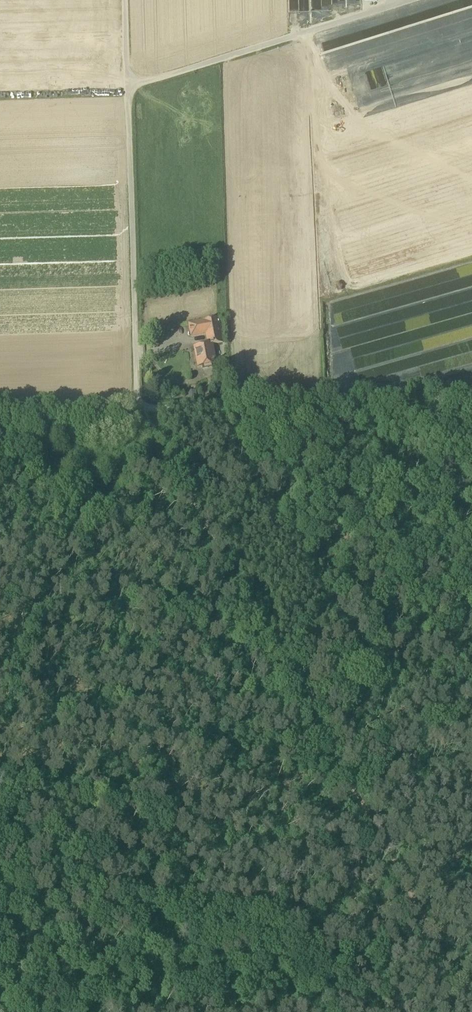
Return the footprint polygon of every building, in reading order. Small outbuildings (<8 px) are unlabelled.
[(204,328),(205,333),(220,330),(218,316),(190,320),(192,329),(204,328)] [(205,333),(208,345),(210,344),(211,345),(223,343),(220,330),(205,333)] [(195,347),(198,367),(214,364),(211,345),(210,344),(208,345),(195,347)]
